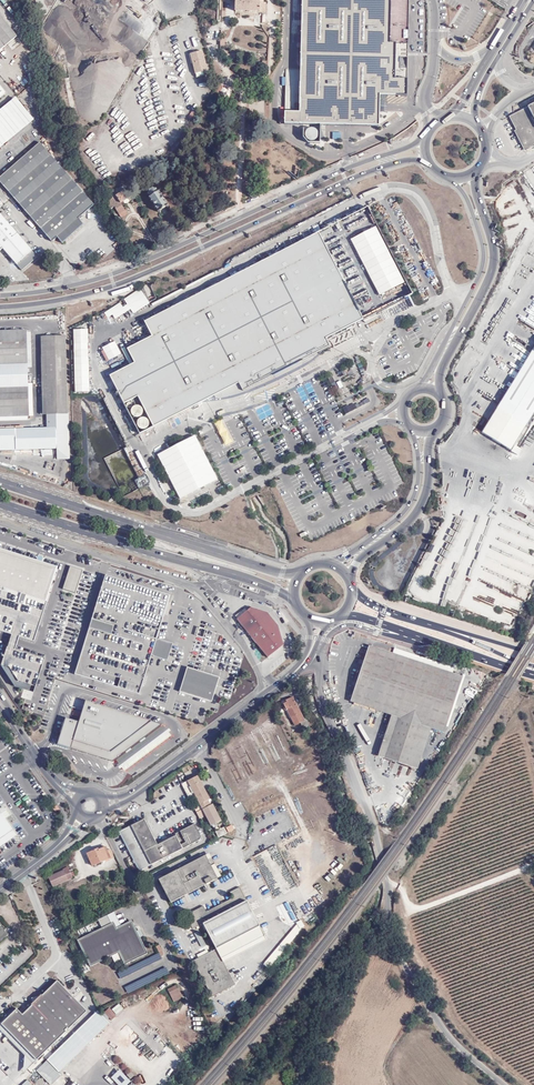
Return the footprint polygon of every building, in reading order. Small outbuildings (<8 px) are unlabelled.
[(236,12),(266,13),(267,4),(263,4),(263,0),(260,0),(236,0),(236,12)] [(299,113),(285,112),(284,124),(299,124),(347,126),(379,126),(379,107),(380,96),(407,96),(407,79),(395,79),(395,73),(396,43),(390,43),(391,0),(302,0),(299,113)] [(407,79),(407,68),(404,68),(401,68),(401,56),(404,56),(408,56),(408,54),(409,0),(391,0),(390,43),(396,43),(395,73),(395,79),(407,79)] [(17,36),(0,16),(0,49),(17,36)] [(203,51),(190,54),(195,76),(208,73),(203,51)] [(34,121),(16,98),(0,110),(0,148),(34,121)] [(514,115),(517,121),(511,124),(525,151),(533,146),(533,104),(514,115)] [(517,121),(514,115),(507,118),(511,124),(517,121)] [(0,177),(0,182),(51,241),(56,236),(62,243),(83,225),(77,218),(93,204),(40,143),(0,177)] [(369,155),(388,149),(386,143),(367,149),(369,155)] [(105,203),(109,210),(114,206),(119,214),(125,210),(120,203),(132,196),(127,188),(110,200),(105,203)] [(101,198),(105,203),(110,200),(106,195),(101,198)] [(0,215),(0,251),(2,249),(21,271),(37,258),(0,215)] [(375,226),(350,239),(380,296),(405,282),(375,226)] [(137,396),(152,427),(204,400),(223,390),(238,382),(243,390),(323,349),(330,346),(326,338),(363,319),(319,233),(165,312),(144,323),(152,337),(127,350),(134,364),(109,377),(123,403),(137,396)] [(122,302),(104,312),(107,318),(112,315),(115,319),(130,310),(132,314),(149,304),(141,289),(121,300),(122,302)] [(89,328),(74,329),(75,392),(90,391),(89,328)] [(28,364),(27,330),(0,331),(0,365),(28,364)] [(45,377),(67,377),(66,335),(44,336),(45,377)] [(106,361),(121,355),(115,342),(100,348),(106,361)] [(482,432),(511,451),(516,445),(533,414),(533,346),(482,432)] [(223,390),(204,400),(206,400),(216,399),(225,397),(228,397),(232,396),(240,393),(247,391),(268,382),(289,372),(307,363),(312,360),(315,357),(319,354),(323,349),(243,390),(238,382),(223,390)] [(0,365),(0,388),(29,387),(29,383),(28,368),(28,364),(0,365)] [(68,414),(67,377),(45,377),(46,414),(68,414)] [(352,382),(346,385),(349,391),(355,388),(352,382)] [(0,388),(0,416),(27,416),(30,416),(29,387),(0,388)] [(269,404),(262,406),(266,416),(272,414),(269,404)] [(68,414),(46,414),(47,428),(56,428),(56,448),(57,459),(70,459),(68,413),(68,414)] [(56,448),(56,428),(47,428),(0,429),(0,449),(15,449),(52,448),(56,448)] [(196,435),(182,442),(198,474),(212,467),(196,435)] [(198,474),(182,442),(157,454),(173,486),(198,474)] [(522,449),(516,445),(511,451),(519,455),(522,449)] [(143,476),(135,480),(138,488),(147,484),(143,476)] [(504,527),(504,515),(498,530),(498,535),(501,536),(482,536),(482,539),(492,539),(492,545),(479,539),(479,548),(488,548),(488,554),(507,561),(495,561),(495,565),(495,572),(484,567),(476,587),(476,592),(486,597),(486,599),(495,599),(520,610),(533,575),(533,539),(504,527)] [(533,536),(533,526),(518,520),(518,521),(513,519),(510,528),(533,536)] [(0,549),(0,632),(35,644),(57,568),(0,549)] [(74,593),(82,570),(69,566),(62,589),(74,593)] [(170,595),(105,575),(75,674),(140,695),(152,655),(154,655),(153,656),(168,660),(173,643),(158,639),(158,640),(156,639),(157,637),(170,595)] [(408,590),(421,601),(431,590),(417,579),(408,590)] [(513,626),(516,617),(492,606),(488,616),(513,626)] [(265,614),(249,609),(235,620),(266,659),(281,647),(275,626),(265,614)] [(398,718),(432,729),(445,734),(464,676),(452,672),(453,667),(395,649),(393,654),(369,646),(351,703),(391,716),(398,718)] [(219,677),(187,667),(180,691),(212,701),(219,677)] [(289,711),(294,722),(298,721),(297,718),(302,716),(295,699),(289,701),(290,704),(284,707),(286,712),(289,711)] [(79,721),(72,748),(112,761),(161,725),(85,700),(79,721)] [(298,721),(294,722),(296,728),(305,724),(302,716),(297,718),(298,721)] [(398,718),(391,716),(379,756),(386,758),(398,718)] [(24,718),(20,721),(23,726),(28,723),(24,718)] [(419,768),(432,729),(398,718),(386,758),(419,768)] [(60,733),(56,746),(69,750),(77,723),(64,719),(60,733)] [(165,728),(162,725),(116,759),(121,764),(118,767),(119,769),(122,768),(125,771),(171,736),(169,732),(171,730),(168,726),(165,728)] [(197,777),(181,785),(188,799),(194,796),(198,805),(193,808),(196,814),(210,806),(207,801),(209,800),(197,777)] [(0,808),(0,810),(6,818),(12,814),(6,805),(0,808)] [(221,821),(212,805),(210,806),(196,814),(199,819),(205,816),(210,827),(212,826),(216,823),(221,821)] [(18,834),(6,818),(0,810),(0,846),(18,834)] [(157,845),(144,819),(119,832),(139,871),(200,840),(201,837),(195,824),(175,834),(176,835),(157,845)] [(217,838),(226,834),(223,828),(220,830),(215,832),(214,833),(217,838)] [(85,856),(91,868),(112,858),(108,849),(104,851),(102,848),(97,851),(96,850),(85,856)] [(207,861),(204,856),(158,880),(170,903),(217,879),(210,867),(214,865),(211,858),(207,861)] [(210,867),(217,879),(220,877),(214,865),(210,867)] [(70,871),(68,872),(66,869),(61,871),(62,873),(47,880),(51,889),(71,880),(70,875),(72,874),(70,871)] [(203,923),(216,949),(259,926),(239,887),(229,892),(232,899),(206,912),(203,906),(185,915),(192,929),(203,923)] [(299,920),(263,964),(269,969),(305,925),(299,920)] [(129,922),(117,928),(114,929),(112,924),(78,940),(91,966),(97,963),(96,960),(99,958),(99,959),(104,957),(105,960),(120,953),(125,964),(148,953),(134,924),(129,922)] [(259,926),(216,949),(220,958),(264,935),(259,926)] [(154,980),(169,973),(166,968),(151,975),(154,980)] [(1,1022),(36,1060),(87,1011),(57,980),(42,994),(32,1004),(32,1005),(22,1014),(17,1009),(6,1019),(5,1017),(1,1022)] [(125,987),(128,993),(136,989),(134,984),(125,987)] [(184,998),(177,986),(168,990),(174,1003),(184,998)] [(118,1004),(111,1009),(116,1015),(123,1009),(118,1004)] [(104,1012),(110,1021),(116,1016),(109,1008),(104,1012)] [(110,1022),(98,1010),(47,1059),(59,1072),(110,1022)] [(36,1060),(1,1022),(0,1023),(0,1030),(25,1055),(21,1074),(36,1060)] [(36,1070),(50,1084),(52,1084),(62,1075),(59,1072),(47,1059),(36,1070)] [(131,1082),(119,1070),(111,1078),(118,1084),(128,1084),(131,1082)]
